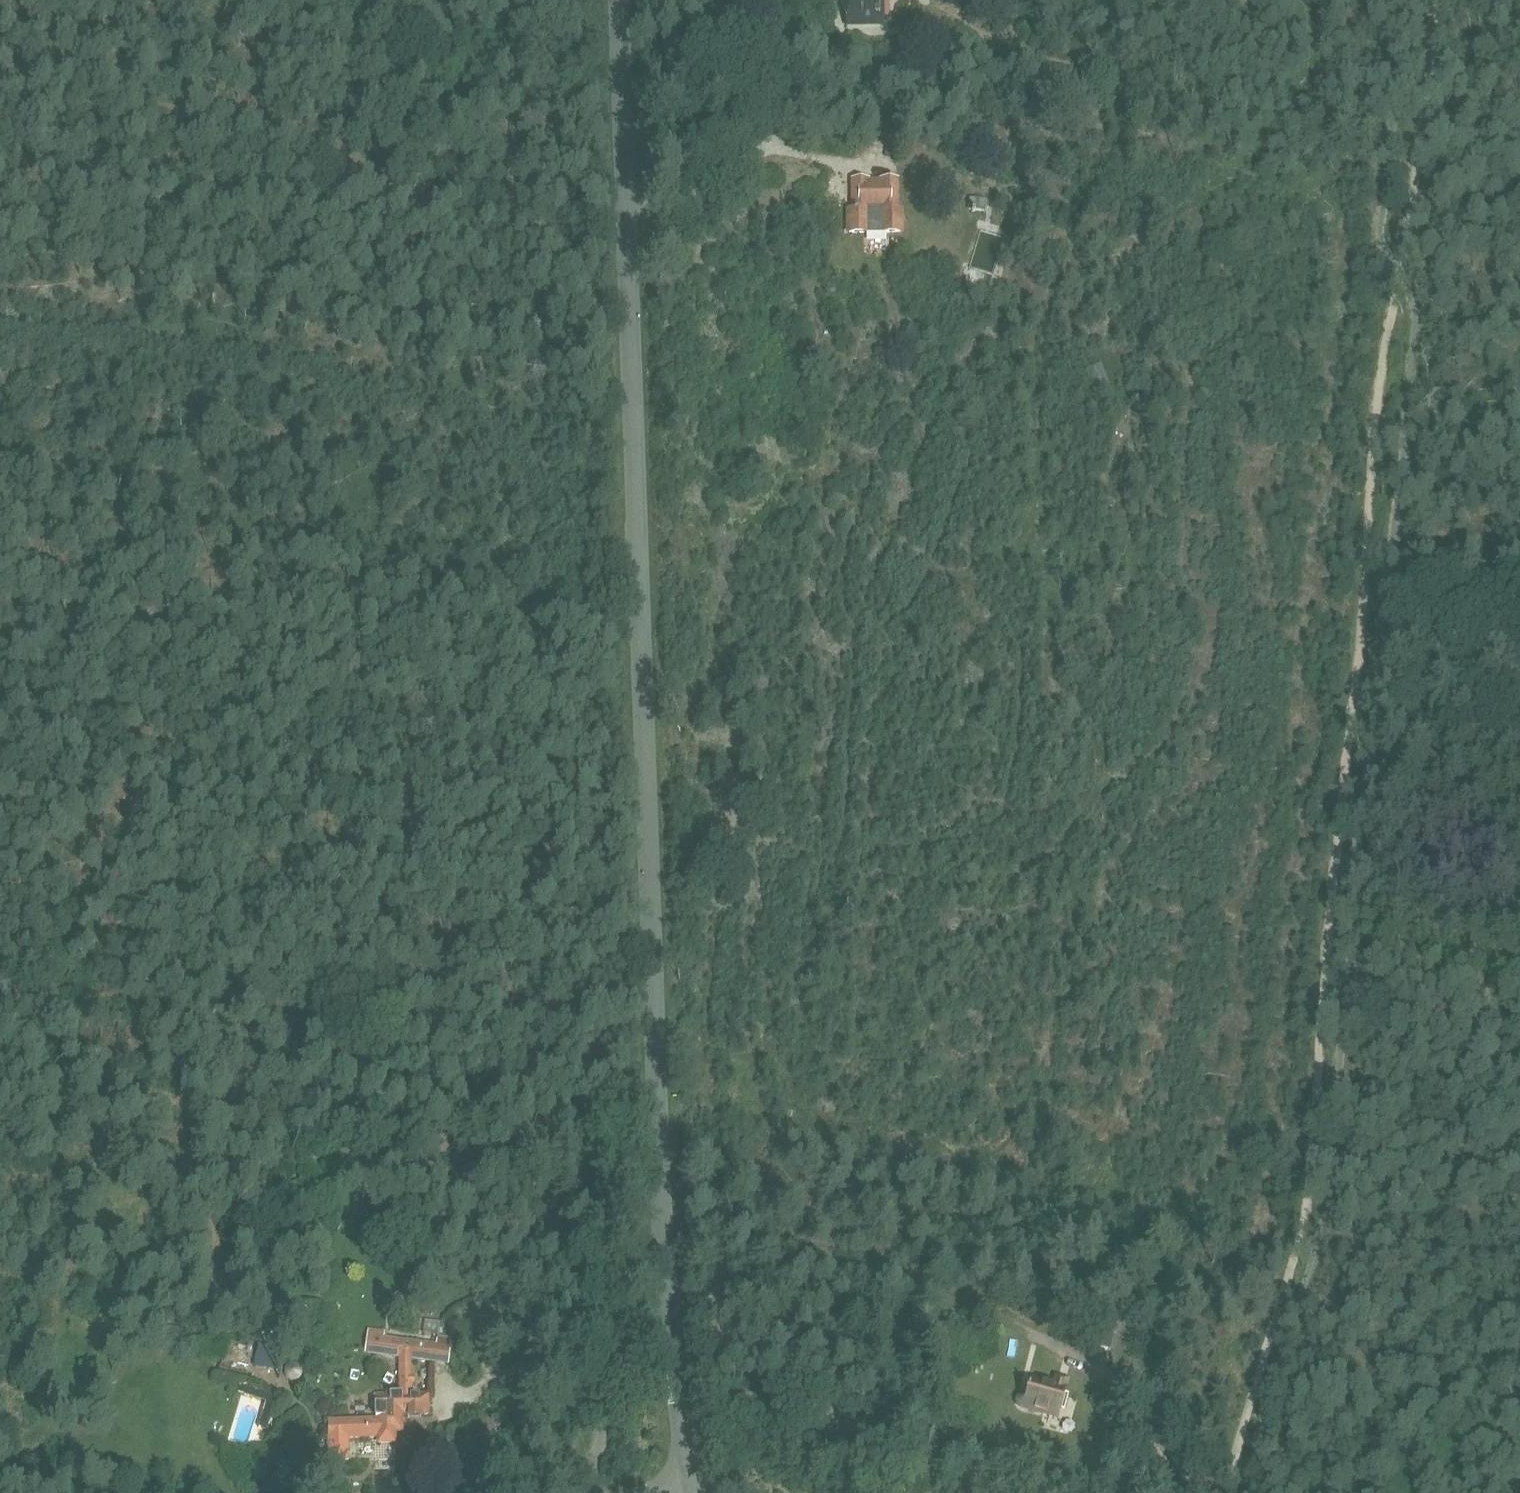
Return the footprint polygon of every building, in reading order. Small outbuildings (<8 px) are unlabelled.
[(847,25),(882,24),(881,0),(846,0),(847,25)] [(849,235),(901,234),(901,212),(896,212),(896,183),(854,183),(854,212),(849,212),(849,235)] [(369,1331),(366,1352),(399,1357),(434,1361),(436,1347),(382,1340),(384,1333),(369,1331)] [(411,1394),(410,1368),(399,1368),(401,1395),(376,1396),(377,1420),(328,1422),(330,1461),(346,1460),(345,1440),(379,1438),(380,1443),(395,1442),(395,1431),(402,1431),(401,1414),(429,1413),(429,1394),(411,1394)] [(1024,1409),(1058,1418),(1068,1382),(1057,1379),(1055,1388),(1032,1382),(1024,1409)]
